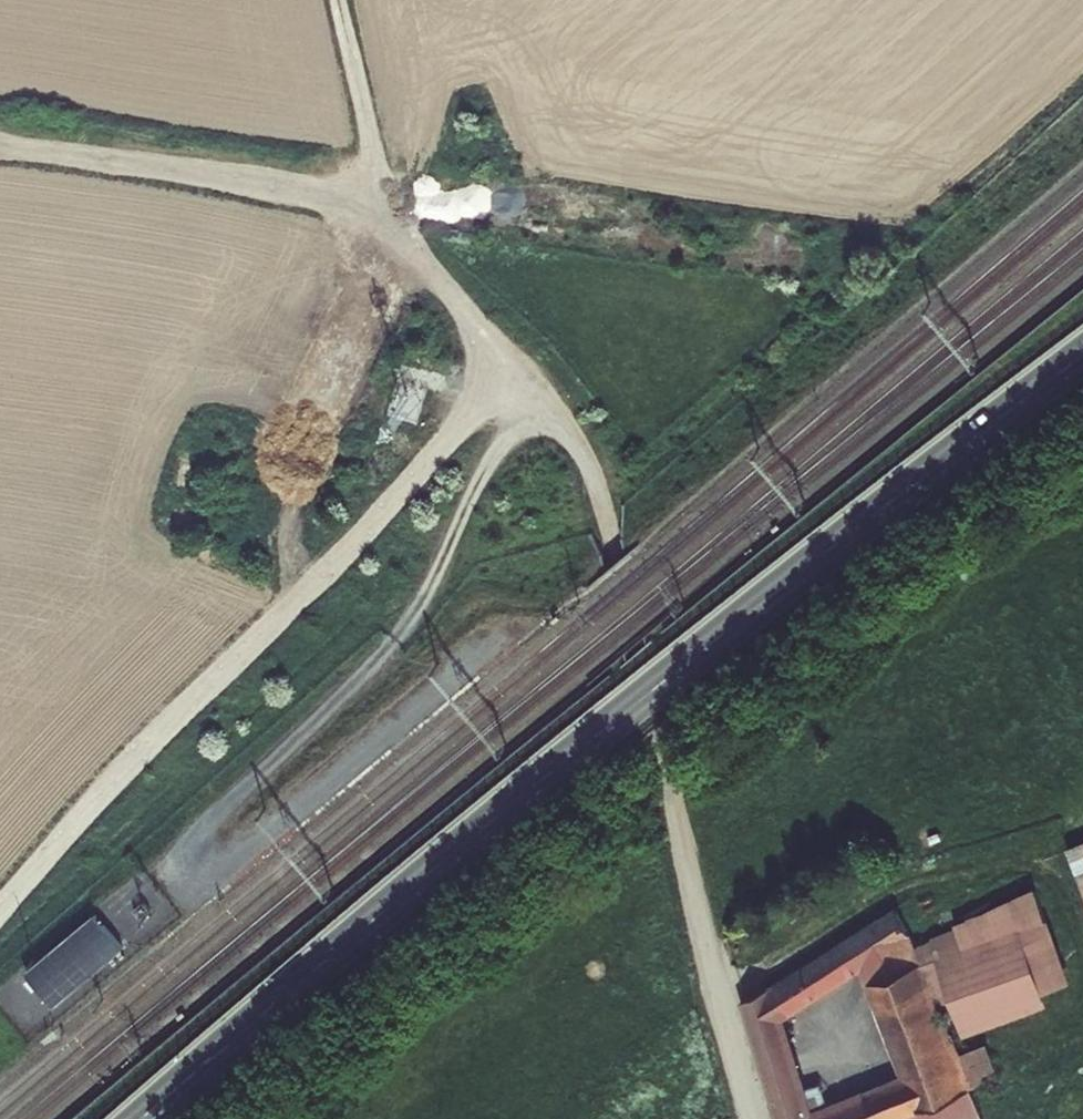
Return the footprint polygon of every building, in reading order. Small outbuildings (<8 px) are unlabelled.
[(1082,896),(1082,844),(1070,848),(1082,896)] [(898,899),(733,997),(775,1118),(878,1118),(964,1086),(920,958),(871,984),(901,1075),(815,1107),(779,1018),(910,938),(898,899)] [(991,908),(923,938),(936,970),(1004,940),(991,908)] [(55,1006),(124,948),(95,912),(25,970),(55,1006)]
